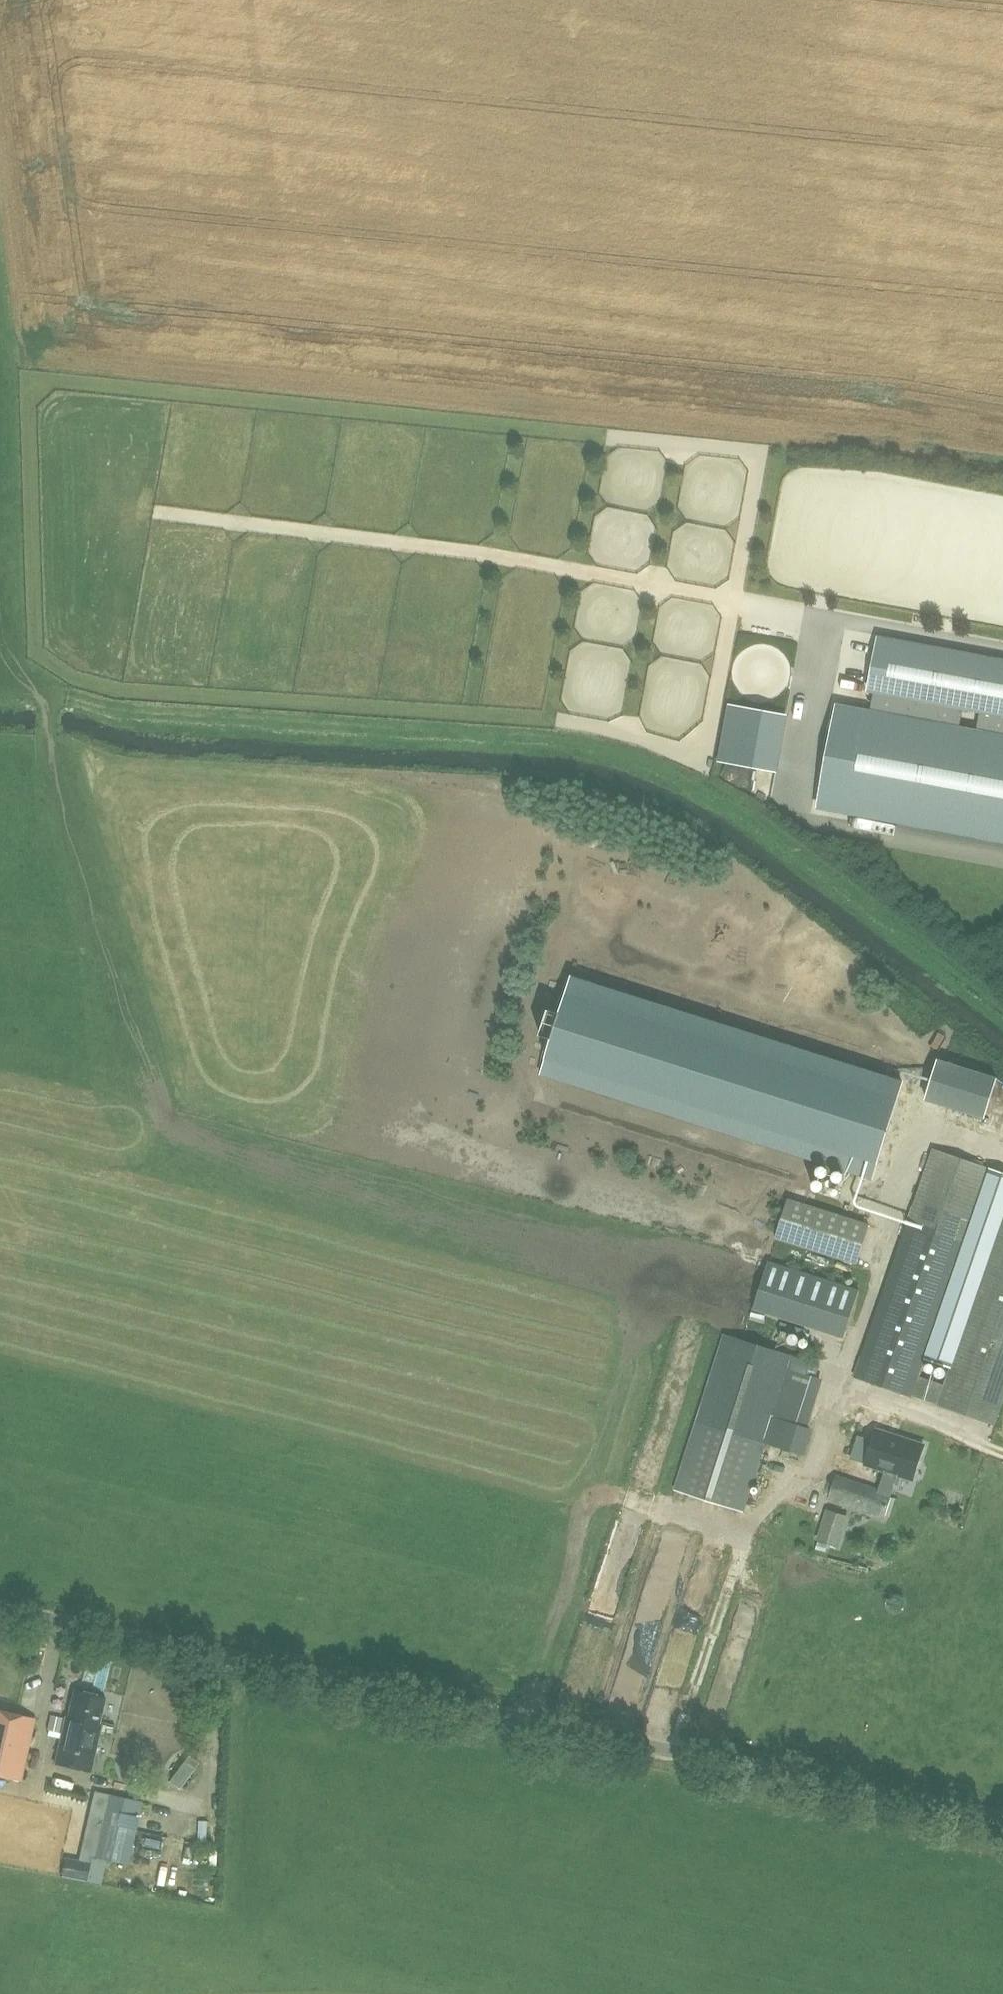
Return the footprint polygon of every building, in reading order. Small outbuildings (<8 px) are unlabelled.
[(879,645),(871,690),(875,691),(871,713),(839,707),(820,807),(1002,841),(1002,668),(879,645)] [(788,710),(798,712),(803,692),(793,689),(788,710)] [(775,772),(786,714),(728,704),(718,761),(775,772)] [(873,1179),(906,1083),(578,970),(546,1065),(545,1066),(873,1179)] [(856,1376),(913,1396),(991,1167),(935,1148),(856,1376)] [(831,1197),(838,1174),(824,1170),(817,1192),(831,1197)] [(869,1223),(788,1198),(776,1238),(857,1263),(869,1223)] [(946,1384),(939,1405),(996,1424),(1002,1404),(1002,1220),(946,1384)] [(754,1309),(845,1337),(860,1289),(769,1261),(754,1309)] [(806,1425),(820,1378),(816,1376),(821,1364),(790,1355),(727,1335),(678,1490),(743,1510),(764,1441),(801,1453),(809,1426),(806,1425)] [(886,1470),(879,1490),(891,1494),(897,1474),(913,1479),(924,1446),(877,1430),(866,1463),(886,1470)] [(829,1500),(884,1517),(891,1494),(879,1490),(836,1476),(829,1500)] [(847,1517),(828,1510),(818,1541),(837,1547),(847,1517)] [(67,1717),(65,1726),(100,1734),(102,1725),(100,1724),(106,1697),(75,1690),(69,1717),(67,1717)] [(0,1708),(0,1778),(32,1783),(41,1714),(0,1708)] [(91,1772),(100,1734),(65,1726),(56,1764),(91,1772)] [(161,1771),(182,1776),(187,1756),(165,1752),(161,1771)] [(128,1864),(142,1802),(108,1794),(94,1857),(128,1864)] [(206,1850),(207,1871),(225,1870),(224,1849),(206,1850)]
